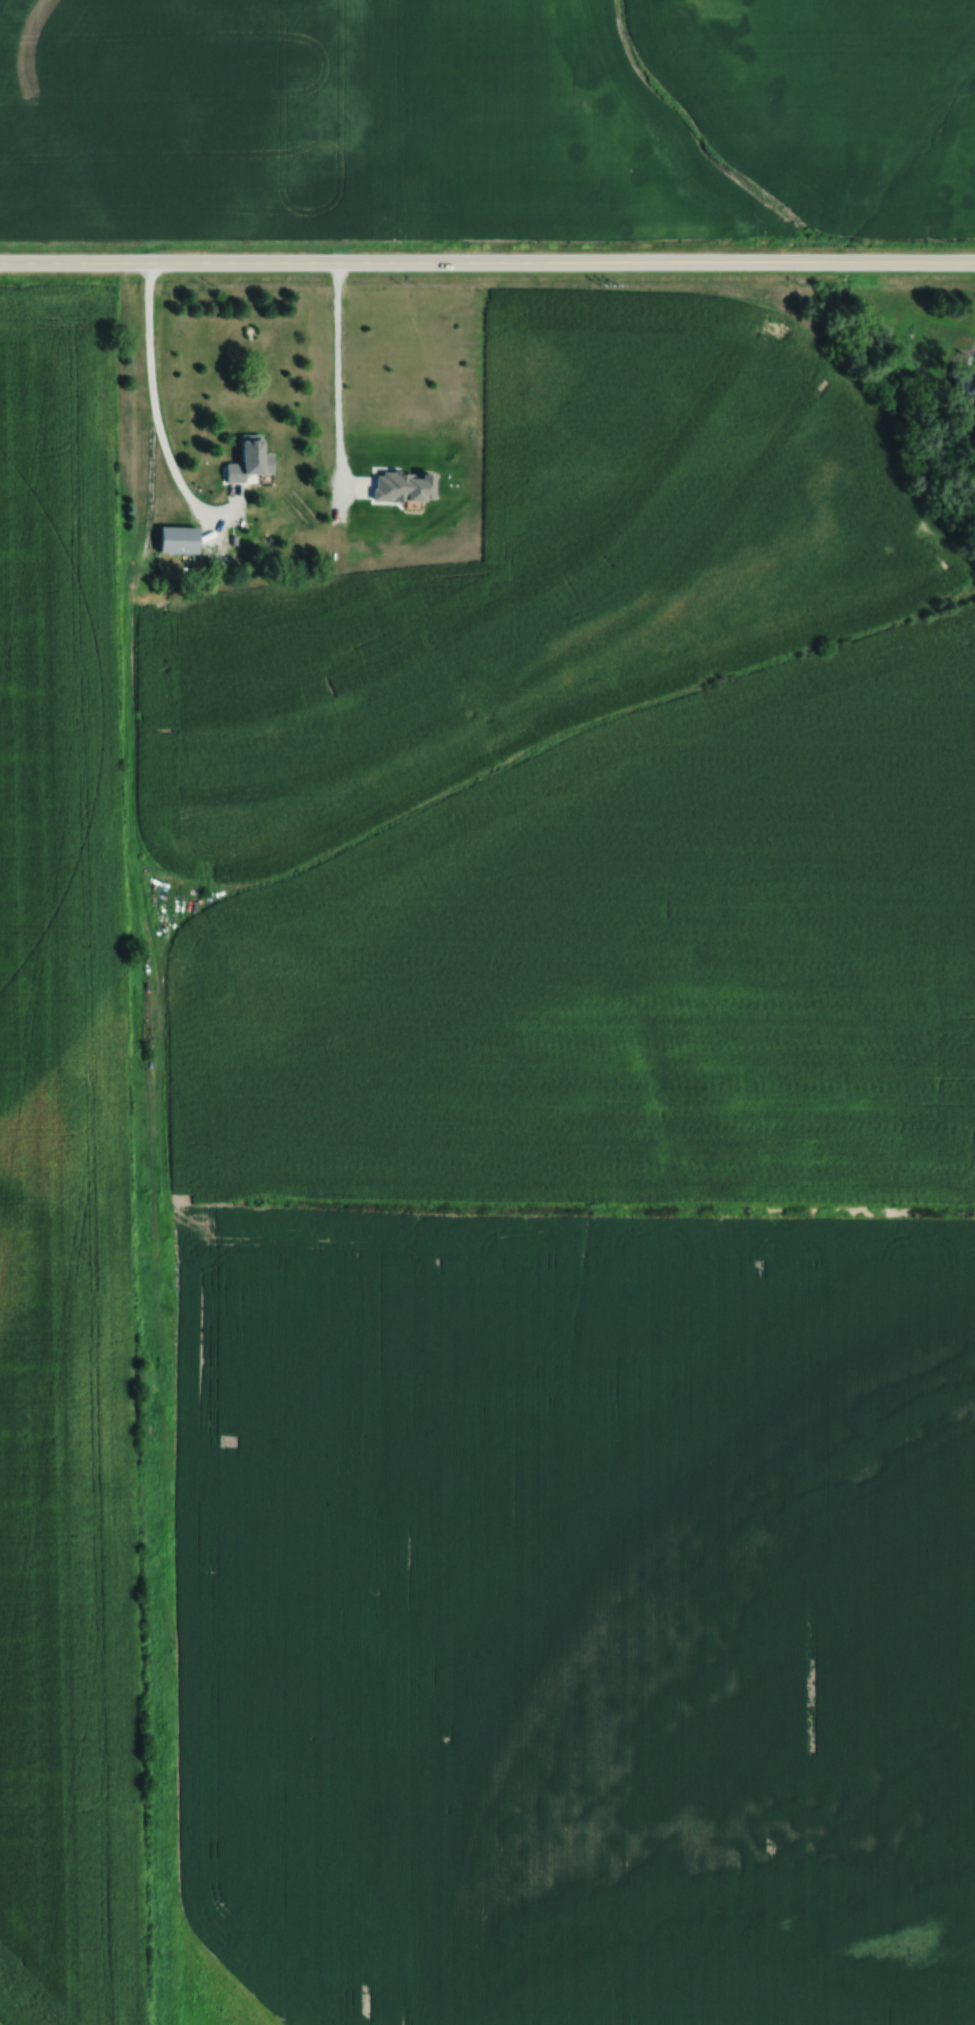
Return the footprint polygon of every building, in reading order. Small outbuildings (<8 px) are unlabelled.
[(242,483),(242,474),(272,474),(272,454),(260,454),(260,440),(234,440),(234,464),(222,464),(222,483),(242,483)]
